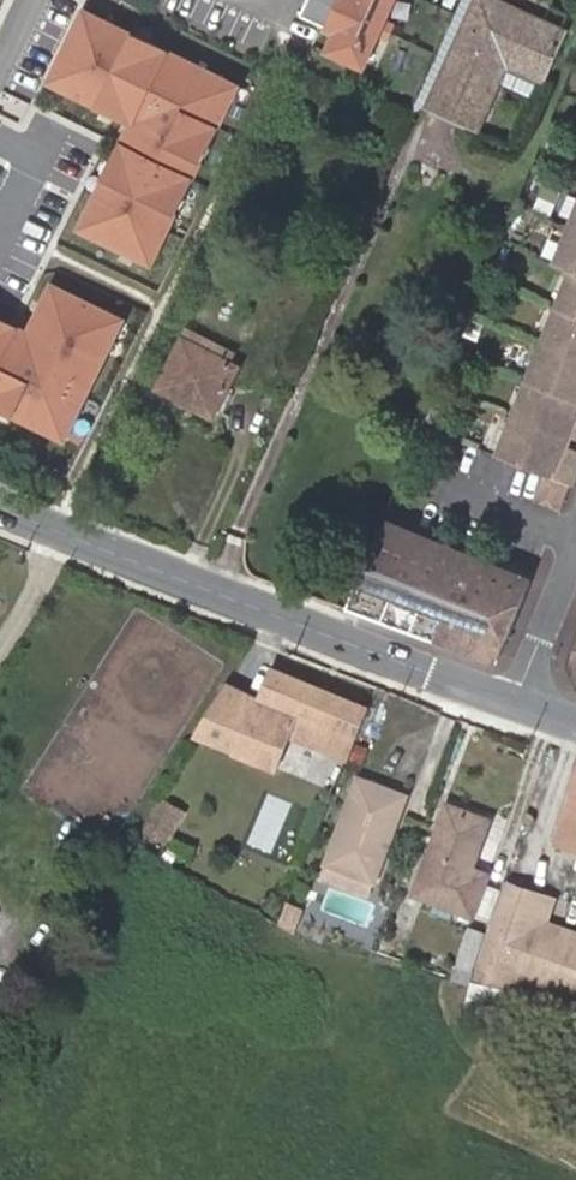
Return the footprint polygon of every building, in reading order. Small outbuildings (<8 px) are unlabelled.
[(285,9),(321,27),(312,46),(348,64),(364,32),(374,37),(380,24),(370,19),(380,0),(289,0),(285,9)] [(540,73),(545,75),(564,32),(494,0),(482,0),(436,102),(479,121),(500,79),(508,59),(540,73)] [(137,36),(85,10),(50,83),(58,87),(61,82),(75,89),(72,94),(109,112),(111,107),(124,114),(122,118),(141,127),(131,149),(123,144),(113,165),(117,167),(111,180),(107,177),(81,229),(123,249),(125,245),(138,252),(136,256),(152,264),(177,212),(173,210),(179,198),(184,200),(203,161),(198,159),(205,146),(209,148),(239,86),(149,42),(147,46),(135,40),(137,36)] [(531,93),(540,73),(508,59),(500,79),(531,93)] [(571,486),(575,473),(575,452),(568,449),(558,444),(563,433),(572,437),(575,439),(575,220),(558,267),(574,273),(501,458),(547,476),(571,486)] [(3,408),(5,404),(17,410),(15,415),(66,439),(74,423),(70,421),(76,408),(80,411),(108,353),(104,351),(110,338),(114,341),(124,321),(54,286),(44,306),(48,308),(42,320),(38,318),(30,334),(0,319),(0,407),(3,408)] [(192,341),(230,362),(235,352),(198,332),(192,341)] [(230,362),(192,341),(185,338),(159,386),(214,415),(240,368),(230,362)] [(563,433),(558,444),(568,449),(572,437),(563,433)] [(547,476),(537,502),(561,512),(571,486),(547,476)] [(534,581),(387,524),(351,610),(500,664),(508,641),(519,645),(537,600),(528,596),(534,581)] [(534,581),(528,596),(537,600),(543,585),(534,581)] [(519,645),(508,641),(500,664),(510,668),(519,645)] [(347,760),(368,708),(274,668),(259,699),(230,686),(200,734),(207,738),(280,767),(290,743),(320,756),(323,750),(347,760)] [(280,767),(207,738),(202,747),(275,777),(280,767)] [(405,797),(359,780),(328,864),(374,881),(405,797)] [(557,842),(575,849),(575,786),(557,842)] [(491,822),(450,806),(416,894),(474,916),(489,876),(474,870),(491,822)] [(374,881),(328,864),(321,882),(367,900),(374,881)] [(511,978),(540,895),(510,885),(481,968),(511,978)] [(511,978),(575,1001),(575,933),(547,923),(554,901),(540,895),(511,978)] [(454,978),(469,983),(486,932),(470,927),(452,978),(454,978)] [(511,978),(481,968),(477,977),(507,988),(511,978)]
